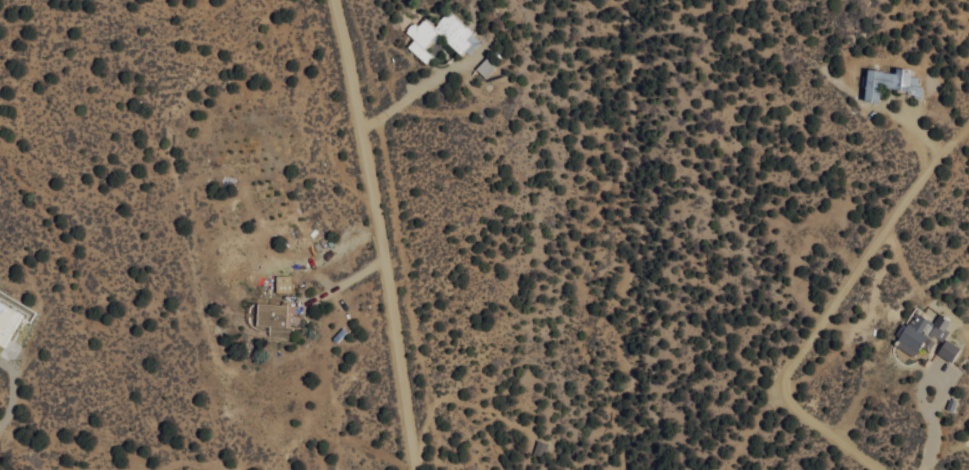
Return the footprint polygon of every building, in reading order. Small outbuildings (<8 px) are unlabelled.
[(462,55),(478,37),(447,10),(434,26),(423,17),(416,25),(411,21),(404,30),(413,38),(405,46),(425,63),(432,55),(424,48),(436,33),(462,55)] [(475,68),(485,77),(495,66),(485,56),(475,68)] [(865,68),(862,100),(878,101),(879,89),(922,93),(923,86),(917,85),(918,76),(909,75),(909,68),(894,66),(894,71),(865,68)] [(275,292),(290,291),(290,274),(275,274),(275,292)] [(3,347),(22,314),(0,302),(0,345),(3,347)] [(255,325),(268,325),(268,336),(291,336),(292,304),(256,303),(255,325)] [(933,321),(914,310),(894,343),(913,355),(919,345),(928,350),(935,337),(940,340),(951,320),(938,313),(933,321)] [(950,361),(959,347),(945,337),(935,352),(950,361)]
